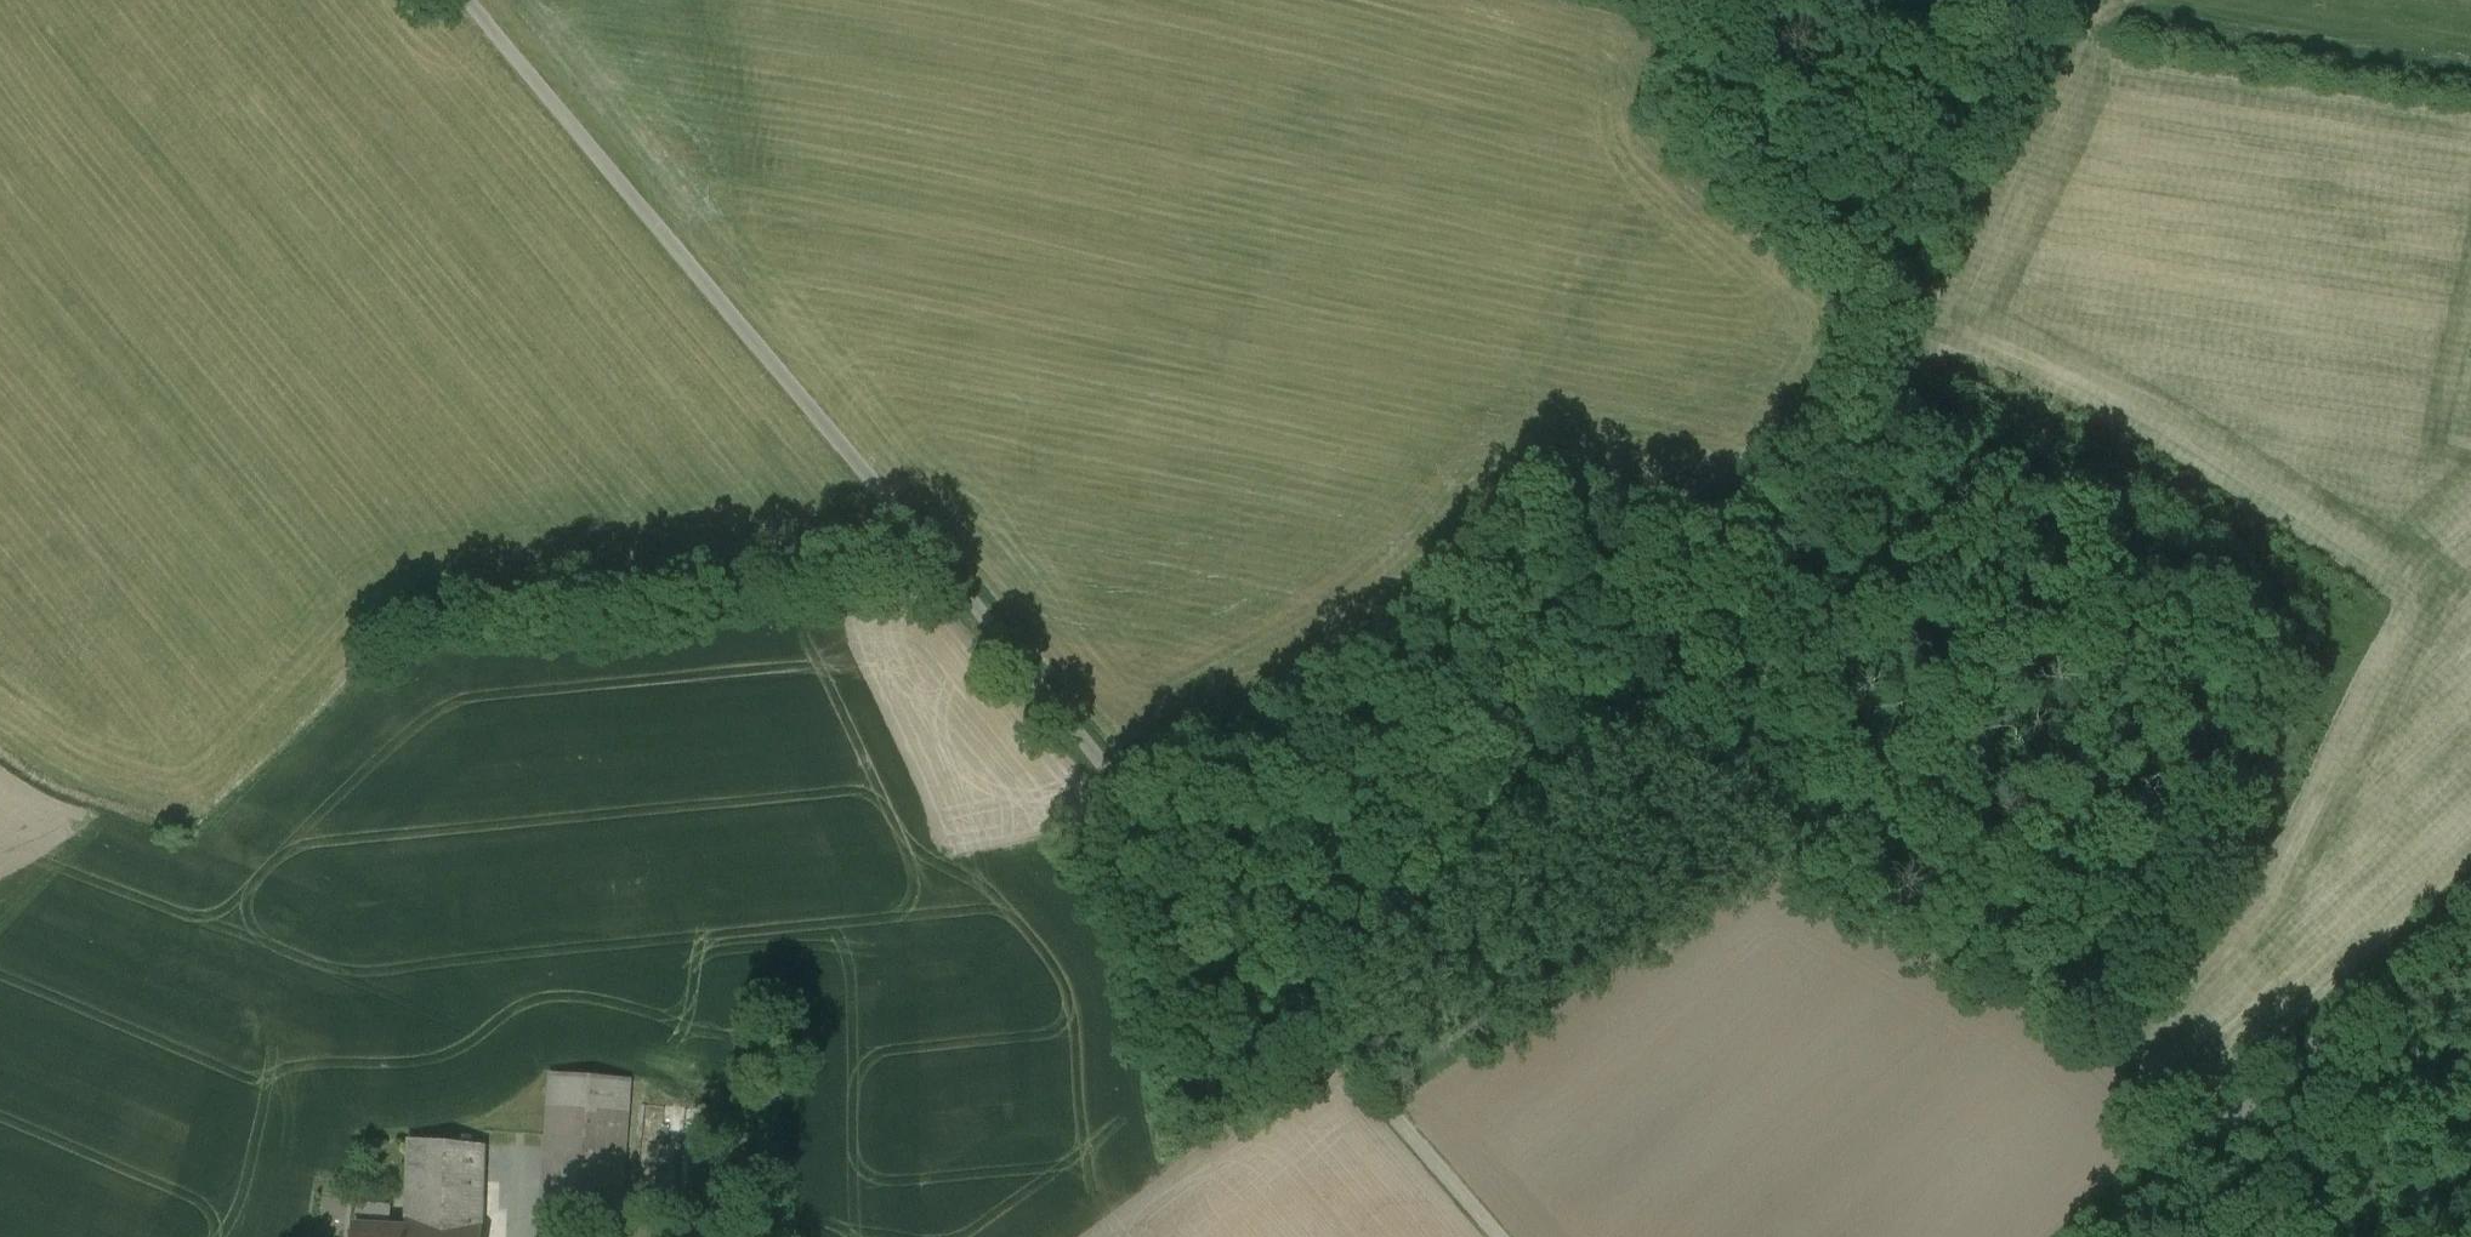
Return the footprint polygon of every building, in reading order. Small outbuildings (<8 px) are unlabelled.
[(552,1074),(548,1136),(540,1234),(579,1236),(617,1236),(629,1080),(552,1074)] [(407,1236),(482,1236),(485,1146),(457,1144),(410,1140),(407,1229),(407,1236)] [(407,1229),(390,1228),(392,1206),(358,1204),(356,1236),(407,1236),(407,1229)]
